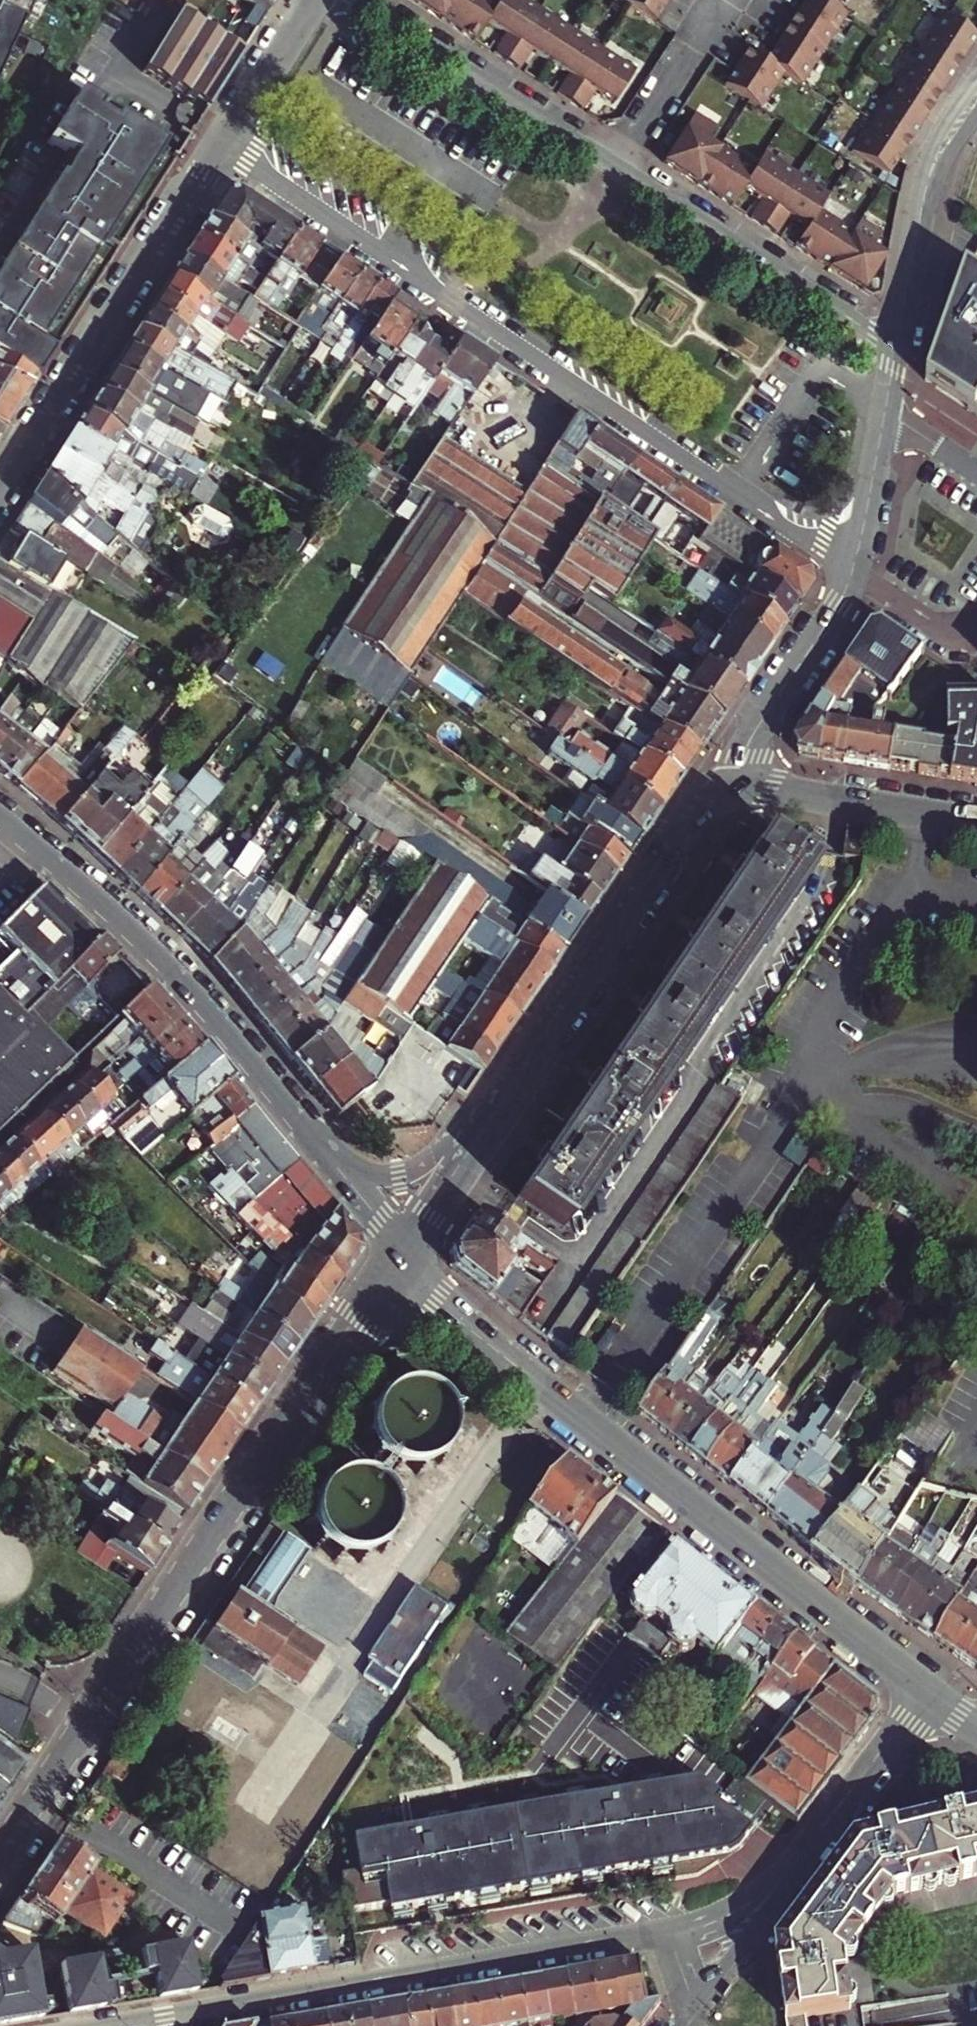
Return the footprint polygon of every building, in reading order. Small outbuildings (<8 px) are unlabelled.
[(11,33),(15,35),(27,7),(12,0),(0,0),(0,59),(11,33)] [(265,16),(276,0),(240,0),(265,16)] [(476,32),(426,0),(410,0),(438,18),(471,40),(476,32)] [(498,47),(521,11),(503,0),(497,0),(495,4),(489,0),(426,0),(476,32),(483,21),(503,34),(496,45),(498,47)] [(527,3),(523,0),(503,0),(521,11),(527,3)] [(659,6),(649,0),(619,0),(618,0),(650,20),(659,6)] [(659,6),(663,9),(668,0),(649,0),(659,6)] [(798,83),(840,18),(843,20),(845,17),(827,5),(830,0),(805,0),(766,62),(747,51),(724,86),(761,110),(784,74),(798,83)] [(529,51),(538,57),(559,23),(527,3),(521,11),(498,47),(521,62),(529,51)] [(650,20),(653,23),(663,9),(659,6),(650,20)] [(954,74),(976,37),(976,36),(942,13),(909,64),(945,87),(954,74)] [(141,73),(205,112),(239,57),(177,17),(164,37),(141,73)] [(798,83),(802,86),(843,20),(840,18),(798,83)] [(561,83),(564,84),(590,44),(559,23),(538,57),(565,75),(561,83)] [(592,92),(600,97),(621,64),(590,44),(564,84),(588,98),(592,92)] [(517,69),(521,62),(498,47),(496,45),(491,52),(517,69)] [(600,97),(610,104),(632,71),(621,64),(600,97)] [(887,177),(931,108),(945,87),(909,64),(852,153),(887,177)] [(568,102),(580,110),(588,98),(564,84),(561,83),(554,93),(568,102)] [(76,97),(46,144),(75,163),(61,185),(55,182),(0,269),(0,358),(35,380),(53,352),(39,343),(161,151),(76,97)] [(697,186),(718,200),(742,164),(720,150),(718,152),(706,145),(716,130),(694,116),(663,165),(697,186)] [(821,204),(826,196),(764,156),(760,163),(821,204)] [(828,270),(862,291),(883,257),(872,250),(881,235),(859,221),(851,234),(817,212),(827,197),(826,196),(821,204),(760,163),(754,172),(742,164),(718,200),(731,208),(743,189),(761,201),(749,220),(775,236),(787,218),(806,230),(794,248),(828,270)] [(276,262),(295,231),(237,193),(222,196),(208,218),(239,238),(245,228),(262,240),(256,249),(276,262)] [(276,262),(256,249),(239,238),(208,218),(195,237),(264,280),(276,262)] [(297,281),(316,293),(338,260),(295,231),(276,262),(264,280),(251,299),(260,305),(271,311),(281,296),(283,296),(288,295),(297,281)] [(251,299),(264,280),(195,237),(184,256),(251,299)] [(260,305),(251,299),(184,256),(170,278),(247,325),(260,305)] [(956,259),(930,379),(976,410),(976,272),(956,259)] [(319,331),(358,273),(338,260),(316,293),(294,326),(301,330),(306,322),(319,331)] [(319,343),(331,350),(375,284),(358,273),(319,331),(325,334),(319,343)] [(247,325),(170,278),(159,295),(223,334),(236,343),(247,325)] [(350,363),(385,311),(394,297),(375,284),(331,350),(327,357),(338,364),(342,358),(350,363)] [(212,351),(223,334),(159,295),(148,312),(212,351)] [(350,363),(375,380),(410,327),(385,311),(350,363)] [(212,351),(148,312),(137,329),(203,367),(212,351)] [(366,392),(387,405),(429,340),(410,327),(375,380),(366,392)] [(203,367),(137,329),(124,349),(207,397),(222,406),(235,385),(203,367)] [(314,339),(319,343),(325,334),(319,331),(314,339)] [(426,390),(451,354),(429,340),(387,405),(384,409),(394,415),(400,405),(411,412),(426,390)] [(451,425),(493,362),(460,340),(451,354),(426,390),(442,401),(434,413),(451,425)] [(207,397),(124,349),(109,373),(172,408),(193,421),(207,397)] [(1,434),(35,380),(0,358),(0,434),(1,434)] [(172,408),(109,373),(97,393),(168,431),(190,443),(195,434),(166,418),(172,408)] [(168,431),(97,393),(83,414),(177,465),(183,455),(184,454),(162,441),(168,431)] [(277,409),(289,416),(294,407),(283,401),(277,409)] [(307,427),(313,418),(294,407),(289,416),(307,427)] [(183,455),(177,465),(83,414),(71,434),(144,475),(149,467),(192,491),(204,470),(203,467),(183,455)] [(561,477),(578,452),(594,430),(573,416),(542,465),(561,477)] [(601,504),(634,457),(594,430),(578,452),(561,477),(601,504)] [(162,441),(184,454),(190,443),(168,431),(162,441)] [(353,456),(360,445),(339,433),(332,443),(353,456)] [(155,496),(162,485),(144,475),(71,434),(57,456),(135,500),(142,489),(155,496)] [(610,604),(651,538),(641,532),(640,531),(632,525),(621,518),(601,504),(561,477),(542,465),(524,493),(441,439),(409,486),(428,496),(339,629),(341,631),(319,663),(387,710),(409,677),(407,676),(460,596),(482,563),(525,591),(566,619),(587,588),(610,604)] [(373,468),(380,458),(360,445),(353,456),(364,462),(373,468)] [(144,514),(149,507),(135,500),(57,456),(45,475),(110,531),(126,544),(144,514)] [(661,503),(675,484),(634,457),(601,504),(621,518),(640,489),(649,495),(640,509),(642,511),(632,525),(640,531),(660,502),(661,503)] [(187,499),(192,491),(149,467),(144,475),(162,485),(187,499)] [(92,552),(110,531),(45,475),(27,503),(92,552)] [(701,535),(717,513),(675,484),(661,503),(654,514),(641,532),(651,538),(679,557),(688,544),(691,539),(696,532),(701,535)] [(135,500),(149,507),(155,496),(142,489),(135,500)] [(92,552),(27,503),(10,531),(22,539),(63,564),(150,619),(162,604),(92,552)] [(216,532),(226,517),(204,503),(194,518),(216,532)] [(754,556),(755,555),(757,554),(759,554),(763,554),(768,547),(717,513),(701,535),(696,542),(719,557),(747,576),(752,570),(751,569),(750,567),(750,565),(750,563),(751,560),(752,558),(754,556)] [(157,552),(145,543),(157,521),(144,514),(126,544),(149,564),(157,552)] [(782,627),(794,608),(747,576),(719,557),(696,542),(701,535),(696,532),(691,539),(688,544),(706,556),(696,569),(699,571),(741,599),(782,627)] [(45,592),(63,564),(22,539),(4,568),(45,592)] [(807,589),(808,585),(805,573),(804,571),(768,547),(763,554),(759,554),(757,554),(755,555),(754,556),(752,558),(751,560),(750,563),(750,565),(750,567),(751,569),(752,570),(747,576),(794,608),(807,589)] [(502,625),(516,604),(525,591),(482,563),(460,596),(502,625)] [(104,678),(131,643),(45,592),(4,568),(0,566),(0,606),(29,624),(4,664),(39,691),(44,685),(78,711),(84,703),(104,678)] [(767,647),(782,627),(741,599),(699,571),(692,580),(684,591),(693,597),(696,593),(701,596),(698,601),(706,606),(767,647)] [(502,625),(532,645),(546,624),(516,604),(502,625)] [(675,693),(717,721),(739,690),(654,633),(645,645),(584,604),(571,622),(675,693)] [(4,664),(29,624),(0,606),(0,660),(4,664)] [(753,668),(767,647),(706,606),(692,628),(753,668)] [(654,633),(739,690),(753,668),(692,628),(688,634),(664,618),(654,633)] [(532,645),(567,668),(581,648),(546,624),(532,645)] [(892,694),(899,684),(922,652),(881,625),(872,626),(821,700),(835,709),(839,710),(851,712),(867,715),(892,694)] [(200,668),(208,674),(237,639),(229,633),(200,668)] [(567,668),(610,697),(623,678),(618,675),(619,673),(581,648),(567,668)] [(695,754),(710,733),(668,705),(625,676),(623,678),(610,697),(635,714),(695,754)] [(710,733),(717,721),(675,693),(668,705),(710,733)] [(947,695),(947,736),(957,736),(955,747),(950,779),(976,783),(976,694),(947,695)] [(677,781),(695,754),(635,714),(627,726),(620,722),(614,732),(601,723),(603,720),(568,695),(562,704),(585,719),(620,743),(636,754),(677,781)] [(799,755),(820,759),(825,724),(835,709),(821,700),(793,741),(799,755)] [(10,730),(22,714),(6,701),(0,709),(0,744),(10,730)] [(54,743),(64,750),(94,710),(84,703),(78,711),(61,734),(54,743)] [(287,718),(295,723),(304,708),(297,703),(287,718)] [(657,811),(677,781),(636,754),(620,743),(610,757),(575,734),(585,719),(562,704),(543,732),(554,740),(587,763),(657,811)] [(820,759),(844,762),(851,712),(839,710),(837,725),(825,724),(820,759)] [(844,762),(889,770),(895,734),(882,733),(885,717),(867,715),(851,712),(844,762)] [(26,742),(36,729),(32,726),(35,723),(22,714),(10,730),(0,744),(0,774),(1,775),(26,742)] [(1,775),(16,786),(51,747),(54,743),(61,734),(50,727),(42,721),(38,726),(35,723),(32,726),(36,729),(26,742),(1,775)] [(106,762),(110,765),(134,737),(122,728),(103,750),(110,756),(106,762)] [(925,739),(895,734),(889,770),(909,773),(910,770),(919,772),(918,774),(950,779),(955,747),(924,742),(925,739)] [(637,840),(657,811),(587,763),(554,740),(545,754),(568,770),(558,784),(578,797),(637,840)] [(16,786),(59,823),(105,771),(110,765),(106,762),(110,756),(103,750),(73,785),(60,774),(70,762),(51,747),(16,786)] [(522,926),(532,910),(511,895),(515,894),(429,835),(430,835),(374,797),(386,780),(355,759),(330,797),(345,807),(380,830),(399,843),(415,854),(433,866),(486,902),(522,926)] [(184,789),(187,786),(165,768),(159,777),(180,794),(184,789)] [(115,874),(135,893),(181,837),(190,826),(223,787),(200,769),(187,786),(184,789),(180,794),(115,874)] [(59,823),(94,855),(151,786),(145,779),(142,778),(140,778),(138,778),(135,780),(129,776),(122,784),(115,777),(105,771),(59,823)] [(94,855),(115,874),(180,794),(159,777),(151,786),(94,855)] [(339,817),(345,807),(330,797),(328,796),(321,806),(339,817)] [(624,859),(637,840),(578,797),(564,817),(569,820),(574,824),(584,831),(624,859)] [(554,832),(559,835),(569,820),(564,817),(554,832)] [(614,874),(624,859),(584,831),(574,824),(564,839),(574,846),(614,874)] [(399,843),(380,830),(372,843),(391,855),(399,843)] [(844,858),(865,861),(869,833),(848,830),(844,858)] [(561,1228),(696,1027),(770,919),(805,866),(800,862),(803,858),(793,851),(790,855),(761,835),(744,860),(740,858),(730,873),(734,876),(701,924),(697,921),(687,936),(691,939),(651,998),(647,996),(637,1011),(641,1013),(601,1073),(597,1070),(586,1085),(591,1088),(551,1147),(547,1144),(537,1159),(541,1162),(517,1197),(561,1228)] [(135,893),(157,913),(186,879),(197,867),(202,862),(198,859),(190,852),(194,848),(181,837),(135,893)] [(584,920),(598,899),(548,863),(514,839),(499,860),(545,892),(584,920)] [(564,839),(548,863),(598,899),(614,874),(574,846),(564,839)] [(385,864),(400,875),(415,854),(399,843),(391,855),(385,864)] [(179,934),(210,900),(224,884),(221,881),(230,869),(223,863),(226,859),(211,846),(198,859),(202,862),(197,867),(186,879),(157,913),(179,934)] [(224,917),(236,898),(246,884),(242,881),(258,856),(245,848),(230,869),(221,881),(224,884),(210,900),(179,934),(195,948),(224,917)] [(460,940),(473,920),(486,902),(433,866),(398,919),(373,957),(353,987),(382,1007),(372,1024),(395,1039),(397,1048),(411,1026),(406,1023),(407,1020),(408,1018),(416,1005),(431,984),(440,969),(460,940)] [(210,962),(239,930),(271,883),(259,875),(252,884),(250,888),(246,884),(236,898),(224,917),(195,948),(210,962)] [(56,883),(6,932),(57,980),(99,939),(56,883)] [(275,933),(273,931),(288,906),(275,898),(280,890),(271,883),(239,930),(210,962),(223,978),(274,934),(275,933)] [(562,952),(584,920),(545,892),(532,910),(522,926),(562,952)] [(562,952),(522,926),(486,902),(473,920),(549,971),(562,952)] [(259,1023),(272,1040),(321,999),(319,996),(323,992),(319,988),(330,978),(356,940),(353,937),(365,918),(354,911),(320,963),(307,973),(313,980),(259,1023)] [(516,1020),(549,971),(473,920),(460,940),(471,946),(500,966),(481,996),(516,1020)] [(223,978),(235,993),(269,965),(287,950),(274,934),(223,978)] [(25,1012),(42,1028),(116,956),(99,939),(57,980),(25,1012)] [(289,1060),(323,1033),(353,987),(373,957),(356,946),(336,977),(344,982),(329,1000),(323,992),(319,996),(321,999),(272,1040),(289,1060)] [(287,950),(269,965),(235,993),(247,1008),(281,981),(296,969),(301,965),(298,961),(288,950),(287,950)] [(4,1127),(10,1121),(49,1083),(61,1071),(74,1061),(42,1028),(25,1012),(57,980),(26,952),(0,978),(0,1131),(4,1127)] [(247,1008),(259,1023),(313,980),(307,973),(301,965),(296,969),(281,981),(247,1008)] [(503,1038),(516,1020),(481,996),(460,982),(440,969),(431,984),(440,992),(439,993),(503,1038)] [(323,992),(329,1000),(344,982),(336,977),(330,978),(319,988),(323,992)] [(492,1055),(503,1038),(439,993),(440,992),(431,984),(416,1005),(492,1055)] [(312,1088),(346,1060),(358,1043),(362,1038),(351,1030),(360,1017),(371,1025),(372,1024),(382,1007),(353,987),(323,1033),(289,1060),(312,1088)] [(109,1065),(125,1051),(170,1012),(151,991),(149,988),(117,1018),(119,1020),(121,1023),(98,1045),(105,1053),(101,1056),(109,1065)] [(480,1073),(492,1055),(416,1005),(408,1018),(407,1020),(406,1023),(411,1026),(445,1049),(480,1073)] [(110,1097),(141,1070),(186,1030),(170,1012),(125,1051),(133,1060),(114,1077),(106,1068),(94,1079),(110,1097)] [(141,1070),(155,1087),(202,1048),(186,1030),(141,1070)] [(199,1109),(230,1083),(202,1048),(155,1087),(124,1113),(110,1125),(142,1157),(199,1109)] [(468,1091),(480,1073),(445,1049),(433,1067),(468,1091)] [(323,1102),(358,1074),(346,1060),(312,1088),(323,1102)] [(49,1083),(54,1088),(66,1077),(61,1071),(49,1083)] [(110,1125),(124,1113),(110,1097),(94,1079),(87,1071),(72,1084),(109,1126),(110,1125)] [(370,1088),(358,1074),(323,1102),(335,1116),(370,1088)] [(233,1122),(251,1108),(230,1083),(199,1109),(211,1123),(202,1131),(213,1144),(236,1126),(233,1122)] [(94,1139),(109,1126),(72,1084),(58,1097),(94,1139)] [(545,1341),(569,1357),(741,1104),(717,1088),(545,1341)] [(79,1152),(94,1139),(58,1097),(43,1110),(79,1152)] [(253,1147),(271,1132),(251,1108),(233,1122),(236,1126),(213,1144),(208,1148),(225,1169),(253,1147)] [(69,1160),(79,1152),(43,1110),(28,1124),(64,1164),(69,1160)] [(4,1127),(7,1130),(14,1124),(10,1121),(4,1127)] [(49,1177),(64,1164),(28,1124),(13,1137),(49,1177)] [(266,1178),(291,1157),(271,1132),(253,1147),(225,1169),(228,1173),(244,1161),(254,1174),(260,1170),(261,1172),(266,1178)] [(49,1177),(13,1137),(0,1149),(0,1152),(34,1190),(49,1177)] [(34,1190),(0,1152),(0,1183),(18,1204),(26,1196),(34,1190)] [(808,1165),(824,1175),(831,1164),(816,1154),(808,1165)] [(273,1289),(311,1327),(339,1285),(282,1232),(251,1202),(297,1164),(291,1157),(266,1178),(261,1172),(260,1170),(254,1174),(244,1161),(228,1173),(225,1169),(206,1184),(285,1265),(278,1275),(267,1264),(264,1267),(257,1259),(250,1266),(273,1289)] [(302,1223),(310,1211),(326,1199),(297,1164),(251,1202),(282,1232),(291,1222),(294,1221),(297,1221),(300,1222),(302,1223)] [(838,1190),(851,1198),(862,1184),(848,1175),(838,1190)] [(18,1204),(0,1183),(0,1213),(3,1216),(18,1204)] [(849,1201),(868,1214),(880,1196),(862,1184),(851,1198),(849,1201)] [(866,1215),(884,1227),(898,1208),(880,1196),(868,1214),(866,1215)] [(339,1285),(361,1253),(358,1238),(326,1199),(310,1211),(302,1223),(300,1222),(297,1221),(294,1221),(291,1222),(282,1232),(339,1285)] [(543,1281),(553,1267),(476,1213),(462,1233),(514,1270),(519,1264),(543,1281)] [(518,1319),(539,1288),(514,1270),(462,1233),(449,1251),(452,1267),(518,1319)] [(296,1348),(311,1327),(273,1289),(261,1306),(225,1280),(218,1290),(217,1292),(296,1348)] [(283,1369),(296,1348),(217,1292),(208,1304),(229,1317),(222,1327),(240,1339),(283,1369)] [(222,1327),(229,1317),(208,1304),(202,1313),(222,1327)] [(269,1390),(283,1369),(240,1339),(232,1351),(226,1343),(185,1315),(177,1327),(187,1334),(269,1390)] [(639,1414),(657,1429),(696,1375),(687,1368),(716,1325),(705,1317),(639,1414)] [(114,1412),(122,1400),(142,1371),(80,1330),(53,1372),(114,1412)] [(255,1410),(269,1390),(187,1334),(180,1345),(218,1371),(212,1382),(255,1410)] [(238,1435),(255,1410),(212,1382),(156,1345),(148,1357),(164,1368),(156,1380),(196,1406),(238,1435)] [(410,1354),(413,1354),(412,1347),(396,1349),(397,1356),(399,1355),(400,1362),(411,1361),(410,1354)] [(657,1429),(673,1441),(711,1391),(698,1382),(709,1367),(705,1363),(696,1375),(657,1429)] [(673,1441),(690,1455),(751,1372),(743,1367),(734,1380),(724,1373),(711,1391),(673,1441)] [(690,1455),(706,1467),(769,1383),(752,1371),(751,1372),(690,1455)] [(475,1396),(393,1382),(381,1455),(462,1469),(475,1396)] [(706,1467),(731,1486),(758,1449),(750,1443),(764,1424),(755,1417),(776,1388),(769,1383),(706,1467)] [(815,1553),(851,1504),(833,1491),(825,1492),(824,1493),(819,1489),(830,1475),(829,1470),(821,1464),(834,1444),(832,1442),(865,1394),(854,1386),(834,1416),(767,1515),(815,1553)] [(755,1417),(764,1424),(785,1395),(776,1388),(755,1417)] [(120,1429),(205,1484),(238,1435),(196,1406),(185,1422),(170,1412),(161,1425),(122,1400),(114,1412),(108,1421),(120,1429)] [(731,1486),(767,1515),(834,1416),(820,1407),(798,1439),(776,1425),(772,1430),(758,1449),(731,1486)] [(939,1455),(953,1431),(921,1411),(907,1436),(939,1455)] [(52,1427),(68,1437),(76,1426),(59,1415),(52,1427)] [(184,1514),(205,1484),(120,1429),(108,1421),(101,1416),(91,1430),(134,1459),(124,1474),(133,1480),(184,1514)] [(750,1443),(758,1449),(772,1430),(764,1424),(750,1443)] [(548,1525),(575,1548),(615,1496),(570,1460),(529,1511),(522,1523),(535,1533),(545,1529),(548,1525)] [(330,1553),(406,1553),(405,1479),(329,1480),(330,1553)] [(175,1529),(184,1514),(133,1480),(123,1495),(175,1529)] [(162,1550),(175,1529),(123,1495),(118,1502),(103,1492),(98,1499),(84,1490),(80,1496),(99,1509),(162,1550)] [(815,1553),(858,1587),(891,1533),(896,1526),(859,1494),(851,1504),(815,1553)] [(561,1673),(629,1580),(657,1546),(664,1536),(665,1535),(615,1496),(575,1548),(505,1637),(561,1673)] [(147,1575),(162,1550),(99,1509),(83,1534),(114,1553),(147,1575)] [(251,1548),(262,1555),(277,1533),(266,1526),(251,1548)] [(901,1617),(914,1597),(935,1560),(950,1536),(940,1530),(928,1551),(919,1545),(915,1551),(884,1605),(901,1617)] [(858,1587),(884,1605),(915,1551),(891,1533),(858,1587)] [(103,1570),(114,1553),(83,1534),(73,1551),(103,1570)] [(291,1628),(290,1629),(268,1614),(280,1592),(306,1553),(279,1535),(239,1595),(235,1593),(212,1629),(214,1630),(196,1657),(247,1690),(265,1663),(267,1665),(266,1666),(297,1686),(322,1648),(291,1628)] [(697,1647),(718,1664),(759,1609),(676,1545),(669,1555),(642,1589),(630,1604),(633,1617),(642,1623),(631,1637),(660,1660),(671,1646),(679,1654),(692,1653),(697,1647)] [(629,1580),(642,1589),(669,1555),(657,1546),(629,1580)] [(901,1617),(917,1628),(956,1564),(963,1553),(958,1550),(948,1567),(935,1560),(914,1597),(901,1617)] [(917,1628),(935,1641),(971,1580),(957,1572),(960,1567),(956,1564),(917,1628)] [(955,1655),(976,1621),(976,1577),(974,1575),(971,1580),(935,1641),(955,1655)] [(365,1676),(393,1694),(449,1609),(417,1588),(370,1660),(374,1663),(365,1676)] [(745,1672),(747,1670),(780,1626),(759,1609),(718,1664),(698,1691),(696,1693),(708,1702),(736,1665),(745,1672)] [(975,1670),(976,1667),(976,1621),(955,1655),(975,1670)] [(750,1703),(756,1695),(798,1639),(780,1626),(747,1670),(753,1675),(738,1694),(750,1703)] [(756,1695),(774,1708),(816,1653),(798,1639),(756,1695)] [(774,1708),(794,1723),(836,1668),(816,1653),(774,1708)] [(798,1823),(848,1759),(880,1716),(878,1701),(836,1668),(794,1723),(747,1784),(798,1823)] [(33,1753),(0,1730),(0,1802),(33,1753)] [(391,1910),(718,1857),(726,1856),(733,1854),(738,1851),(743,1847),(757,1825),(700,1781),(355,1841),(362,1882),(386,1879),(391,1910)] [(855,1838),(775,1944),(786,2020),(787,2025),(807,2025),(806,2017),(851,2010),(844,1961),(893,1897),(976,1878),(976,1809),(855,1838)] [(105,1936),(132,1896),(90,1868),(91,1866),(55,1843),(3,1922),(30,1932),(33,1922),(35,1923),(40,1914),(54,1923),(61,1911),(85,1927),(87,1924),(105,1936)] [(219,1988),(316,1972),(305,1911),(263,1919),(219,1988)] [(195,1992),(186,1943),(140,1951),(143,1972),(153,1971),(158,1999),(195,1992)] [(30,1951),(0,1956),(0,2025),(42,2018),(30,1951)] [(60,1965),(68,2014),(115,2006),(111,1985),(102,1986),(97,1958),(60,1965)] [(648,2012),(639,1962),(616,1965),(624,2010),(635,2008),(625,2021),(631,2025),(644,2025),(650,2018),(657,2009),(648,2012)] [(600,2014),(624,2010),(616,1965),(592,1969),(600,2014)] [(600,2014),(592,1969),(568,1974),(575,2017),(582,2017),(600,2014)] [(568,1974),(545,1978),(553,2025),(576,2025),(575,2017),(568,1974)] [(545,1978),(521,1982),(530,2025),(531,2025),(539,2025),(540,2025),(553,2025),(545,1978)] [(521,1982),(498,1986),(504,2025),(530,2025),(521,1982)] [(498,1986),(475,1990),(481,2025),(504,2025),(498,1986)] [(475,1990),(451,1994),(456,2025),(481,2025),(475,1990)] [(451,1994),(427,1998),(432,2025),(456,2025),(451,1994)] [(427,1998),(411,2001),(403,2012),(413,2024),(413,2025),(432,2025),(427,1998)] [(413,2024),(403,2012),(411,2001),(369,2008),(372,2025),(413,2025),(413,2024)] [(369,2008),(349,2011),(351,2025),(372,2025),(369,2008)] [(625,2021),(635,2008),(624,2010),(600,2014),(582,2017),(583,2023),(580,2025),(590,2025),(592,2024),(609,2021),(625,2019),(625,2021)] [(349,2011),(328,2015),(330,2025),(351,2025),(349,2011)] [(328,2015),(292,2021),(293,2025),(330,2025),(328,2015)]
